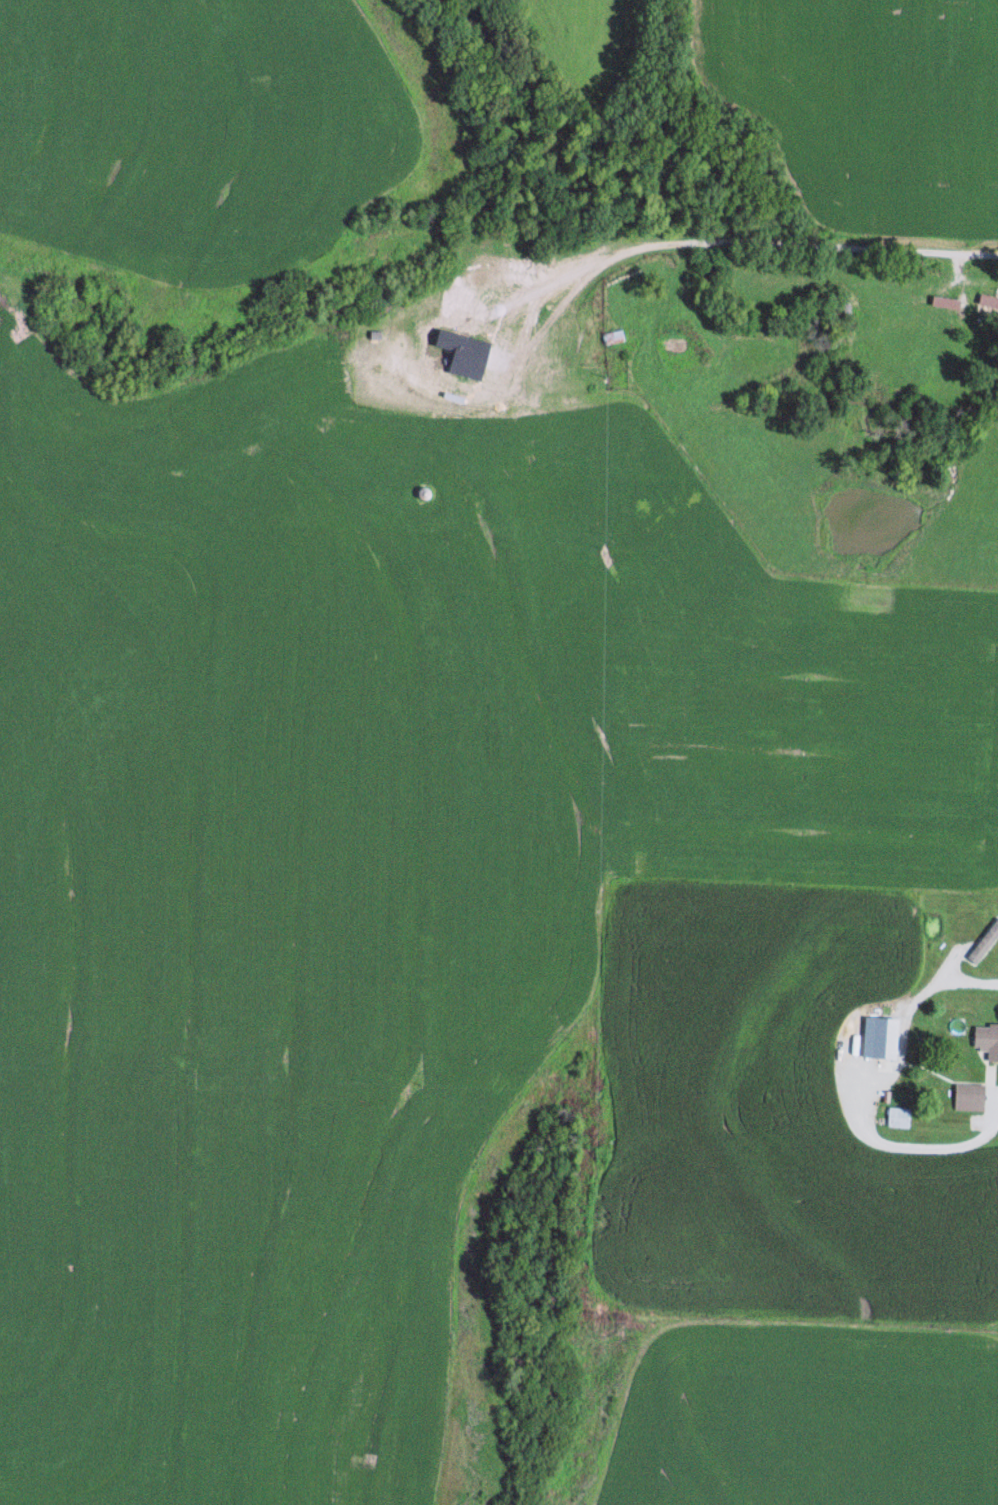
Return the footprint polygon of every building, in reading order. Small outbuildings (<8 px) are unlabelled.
[(977,293),(971,315),(997,323),(997,299),(977,293)] [(600,335),(602,346),(622,343),(620,332),(600,335)] [(984,1052),(984,1062),(997,1063),(997,1027),(971,1026),(970,1051),(984,1052)] [(981,1112),(981,1086),(950,1086),(950,1112),(981,1112)] [(907,1130),(907,1110),(885,1109),(884,1129),(907,1130)]
